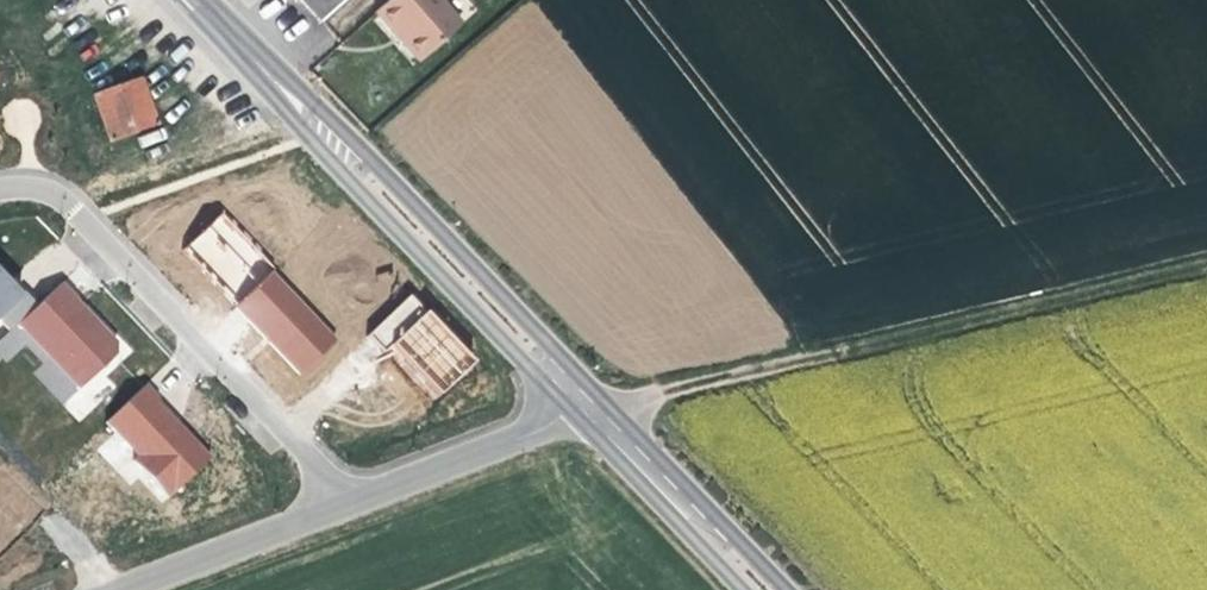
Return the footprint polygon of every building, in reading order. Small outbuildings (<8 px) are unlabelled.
[(320,22),(344,0),(300,0),(320,22)] [(459,26),(436,0),(390,0),(375,13),(390,30),(393,27),(403,38),(399,41),(417,62),(459,26)] [(393,27),(390,30),(395,36),(399,41),(403,38),(393,27)] [(139,78),(93,94),(110,142),(156,125),(148,102),(139,78)] [(226,211),(186,243),(233,301),(273,268),(226,211)] [(299,374),(334,341),(269,275),(235,307),(299,374)] [(19,297),(1,279),(0,280),(0,315),(19,297)] [(59,285),(35,307),(18,323),(80,388),(114,355),(115,346),(106,337),(102,341),(95,333),(99,330),(71,301),(73,299),(59,285)] [(434,403),(478,361),(412,292),(368,334),(434,403)] [(19,297),(0,315),(0,321),(10,331),(18,323),(35,307),(22,294),(19,297)] [(106,337),(99,330),(95,333),(102,341),(106,337)] [(144,386),(105,423),(137,456),(132,461),(167,498),(209,458),(155,402),(158,399),(144,386)]
